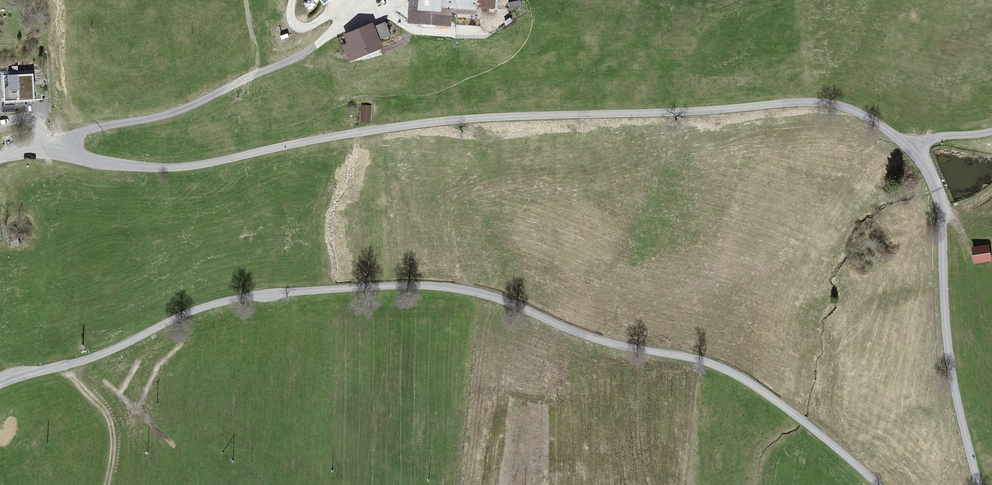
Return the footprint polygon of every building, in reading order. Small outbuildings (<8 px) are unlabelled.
[(414,13),(471,18),(472,0),(415,0),(414,13)] [(376,52),(370,30),(339,40),(346,61),(376,52)] [(0,77),(0,108),(37,107),(36,76),(0,77)] [(989,249),(972,251),(973,265),(991,263),(989,249)]
